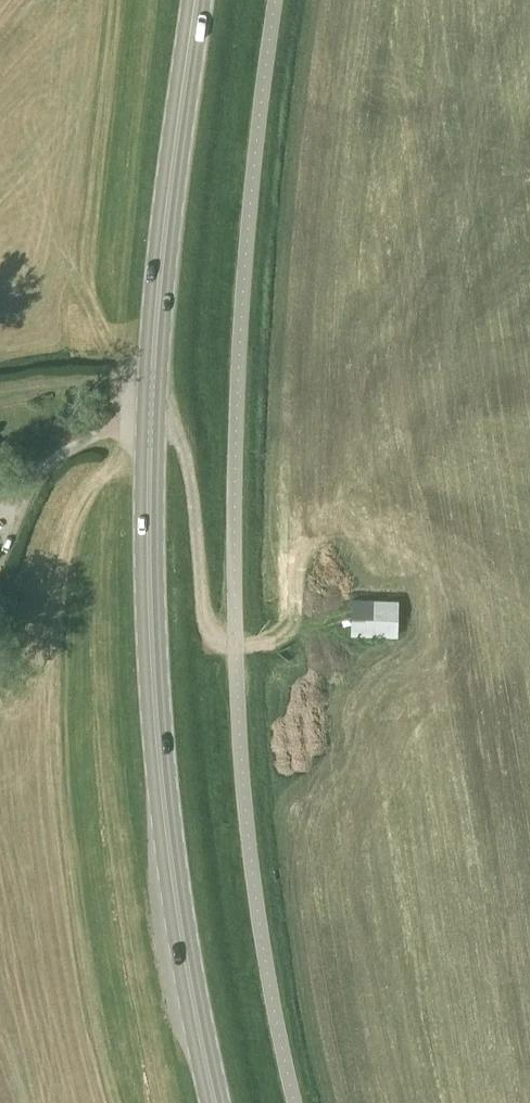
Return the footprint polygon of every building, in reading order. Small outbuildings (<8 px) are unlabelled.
[(396,636),(397,600),(351,598),(349,634),(396,636)]
